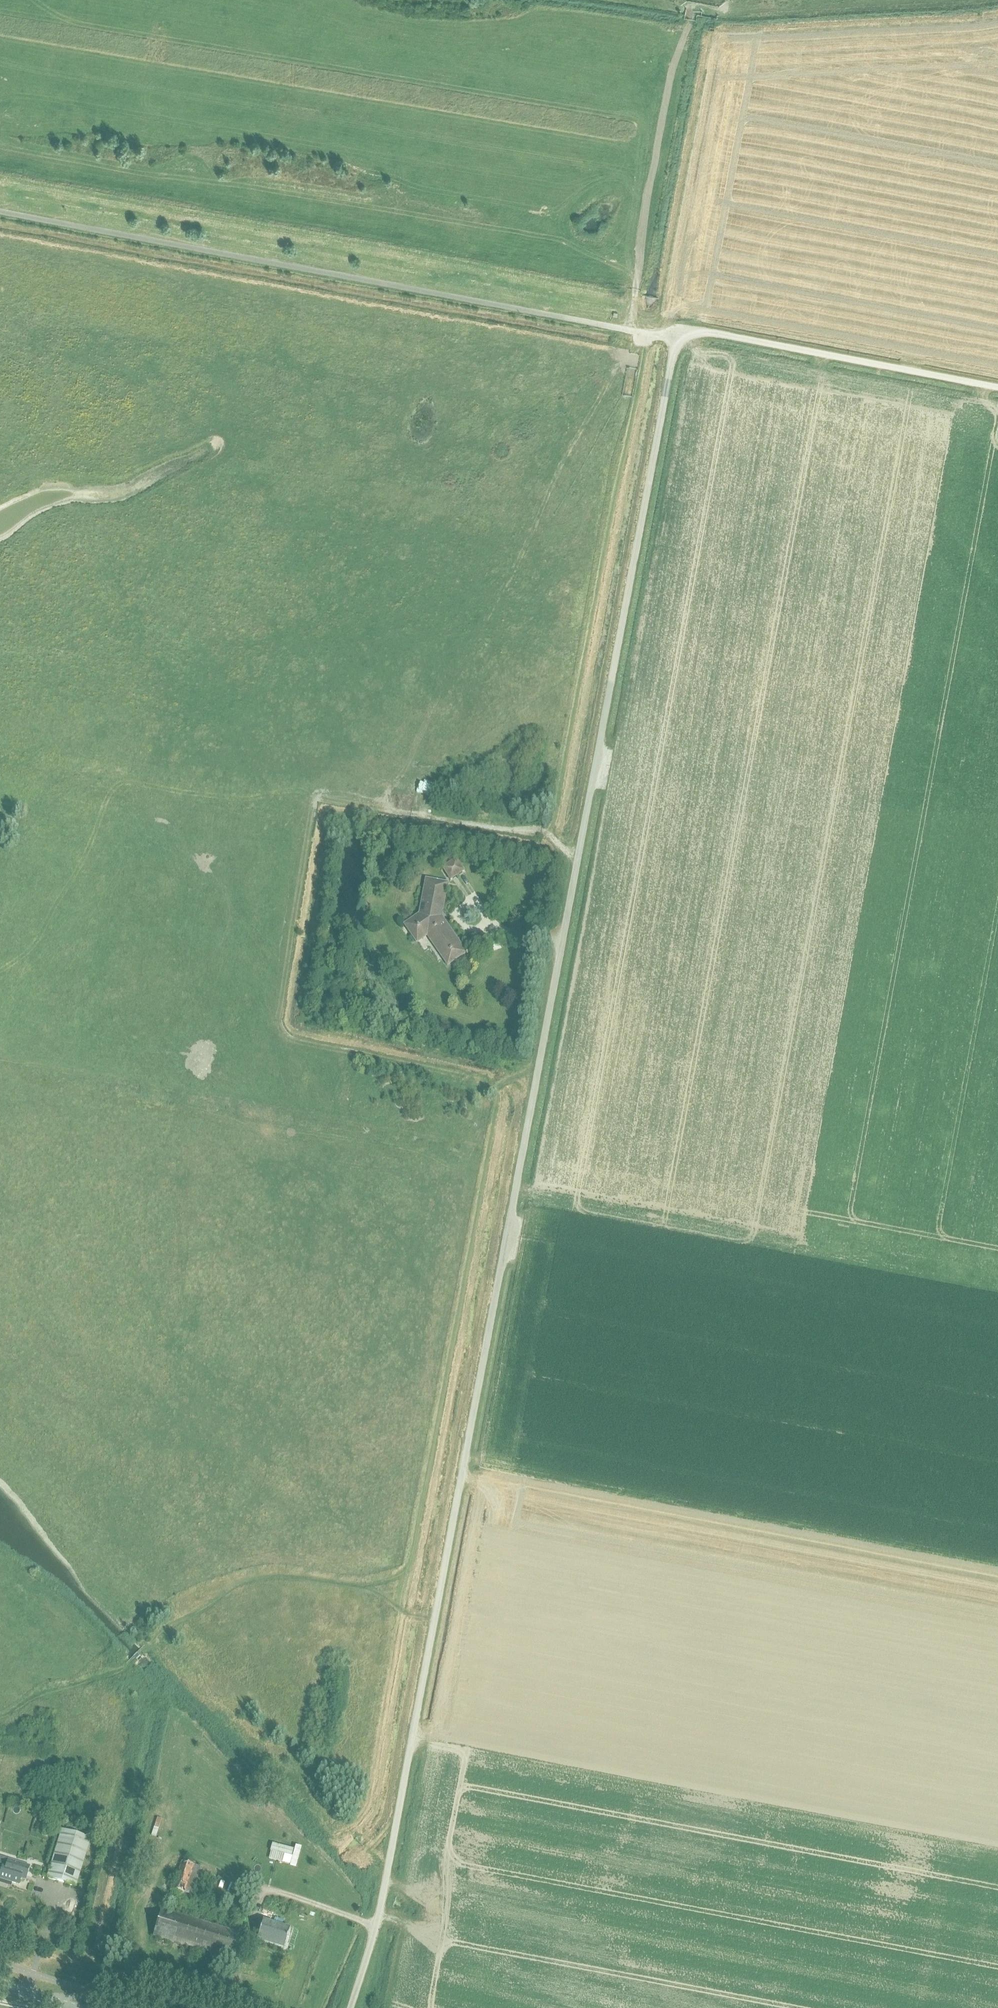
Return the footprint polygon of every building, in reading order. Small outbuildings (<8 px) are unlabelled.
[(642,300),(651,300),(651,292),(642,292),(642,300)] [(443,868),(451,880),(464,871),(457,859),(443,868)] [(428,935),(448,965),(466,953),(441,917),(447,884),(427,880),(420,915),(406,925),(418,942),(428,935)] [(62,1830),(47,1878),(76,1887),(90,1839),(62,1830)] [(273,1850),(294,1854),(295,1847),(274,1843),(273,1850)] [(0,1875),(0,1879),(19,1884),(22,1874),(27,1876),(30,1866),(8,1860),(6,1866),(3,1865),(2,1869),(0,1870),(0,1874),(0,1875)] [(173,1889),(184,1893),(186,1886),(175,1883),(173,1889)] [(153,1936),(230,1960),(238,1933),(161,1909),(153,1936)] [(257,1940),(284,1949),(290,1928),(281,1926),(283,1921),(275,1918),(273,1923),(263,1920),(262,1921),(261,1921),(260,1926),(259,1926),(258,1928),(260,1929),(257,1940)]
